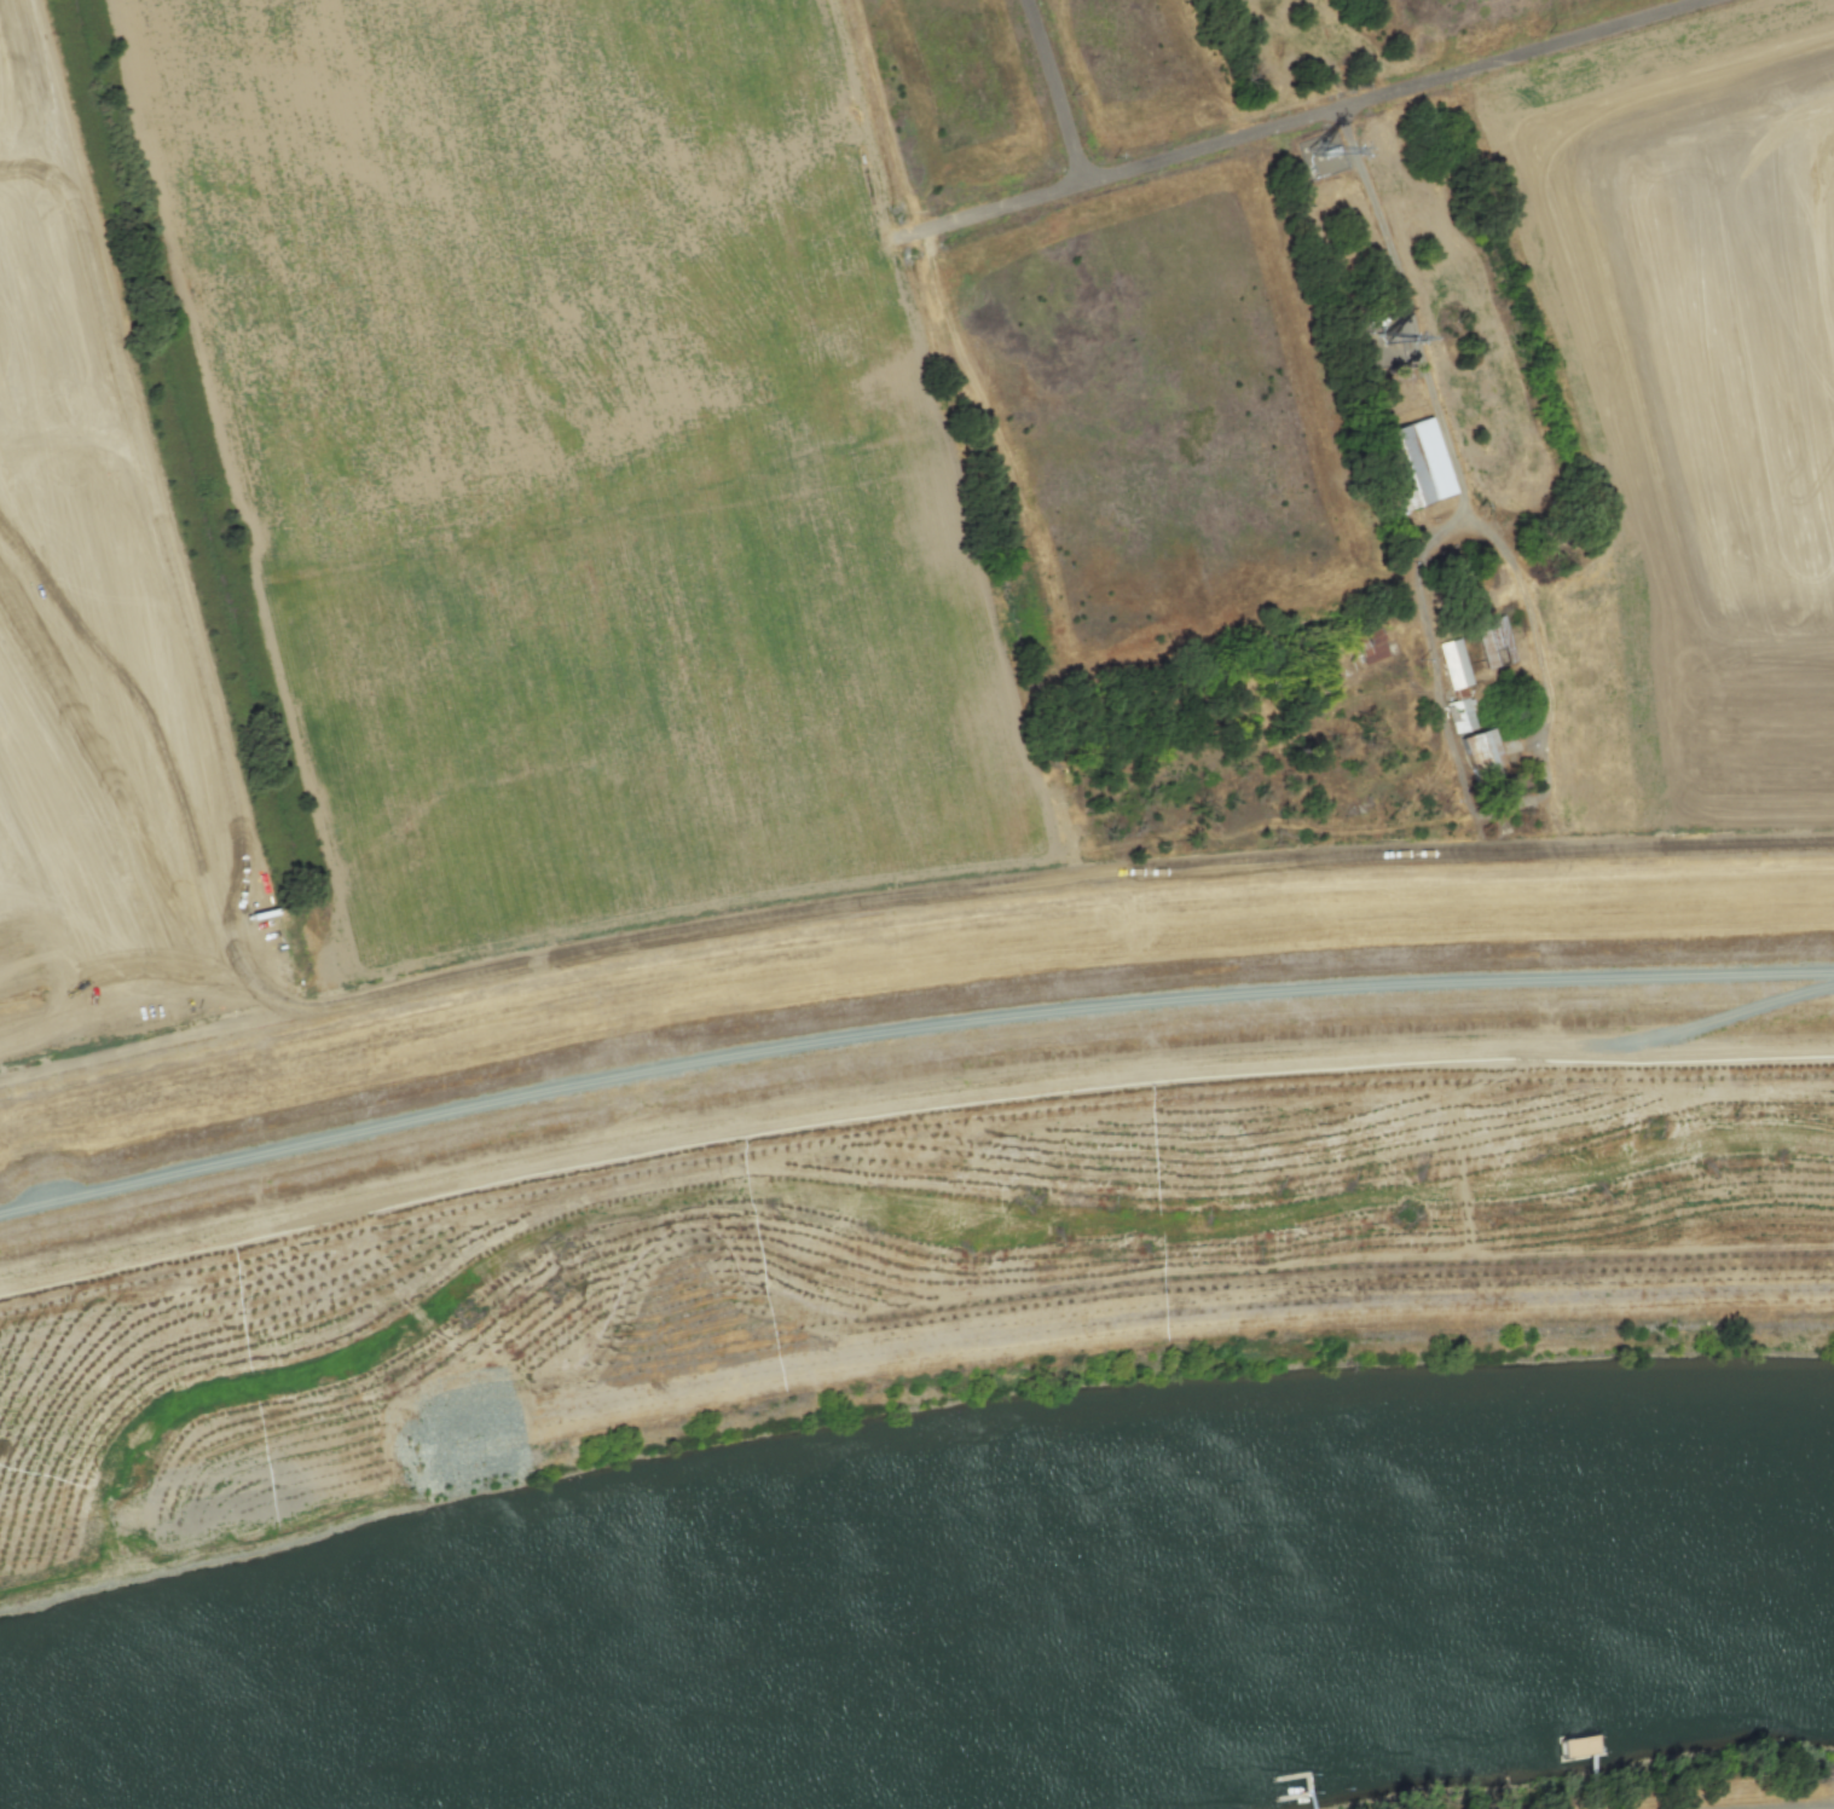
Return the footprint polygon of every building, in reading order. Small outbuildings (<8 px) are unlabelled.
[(1429,417),(1454,493),(1401,512),(1376,435),(1429,417)] [(1514,661),(1503,614),(1473,621),(1485,668),(1514,661)] [(1352,633),(1361,664),(1385,657),(1377,626),(1352,633)] [(1474,728),(1465,685),(1469,685),(1460,638),(1437,643),(1450,700),(1445,701),(1452,732),(1474,728)] [(1491,729),(1460,740),(1477,787),(1506,775),(1491,729)]
